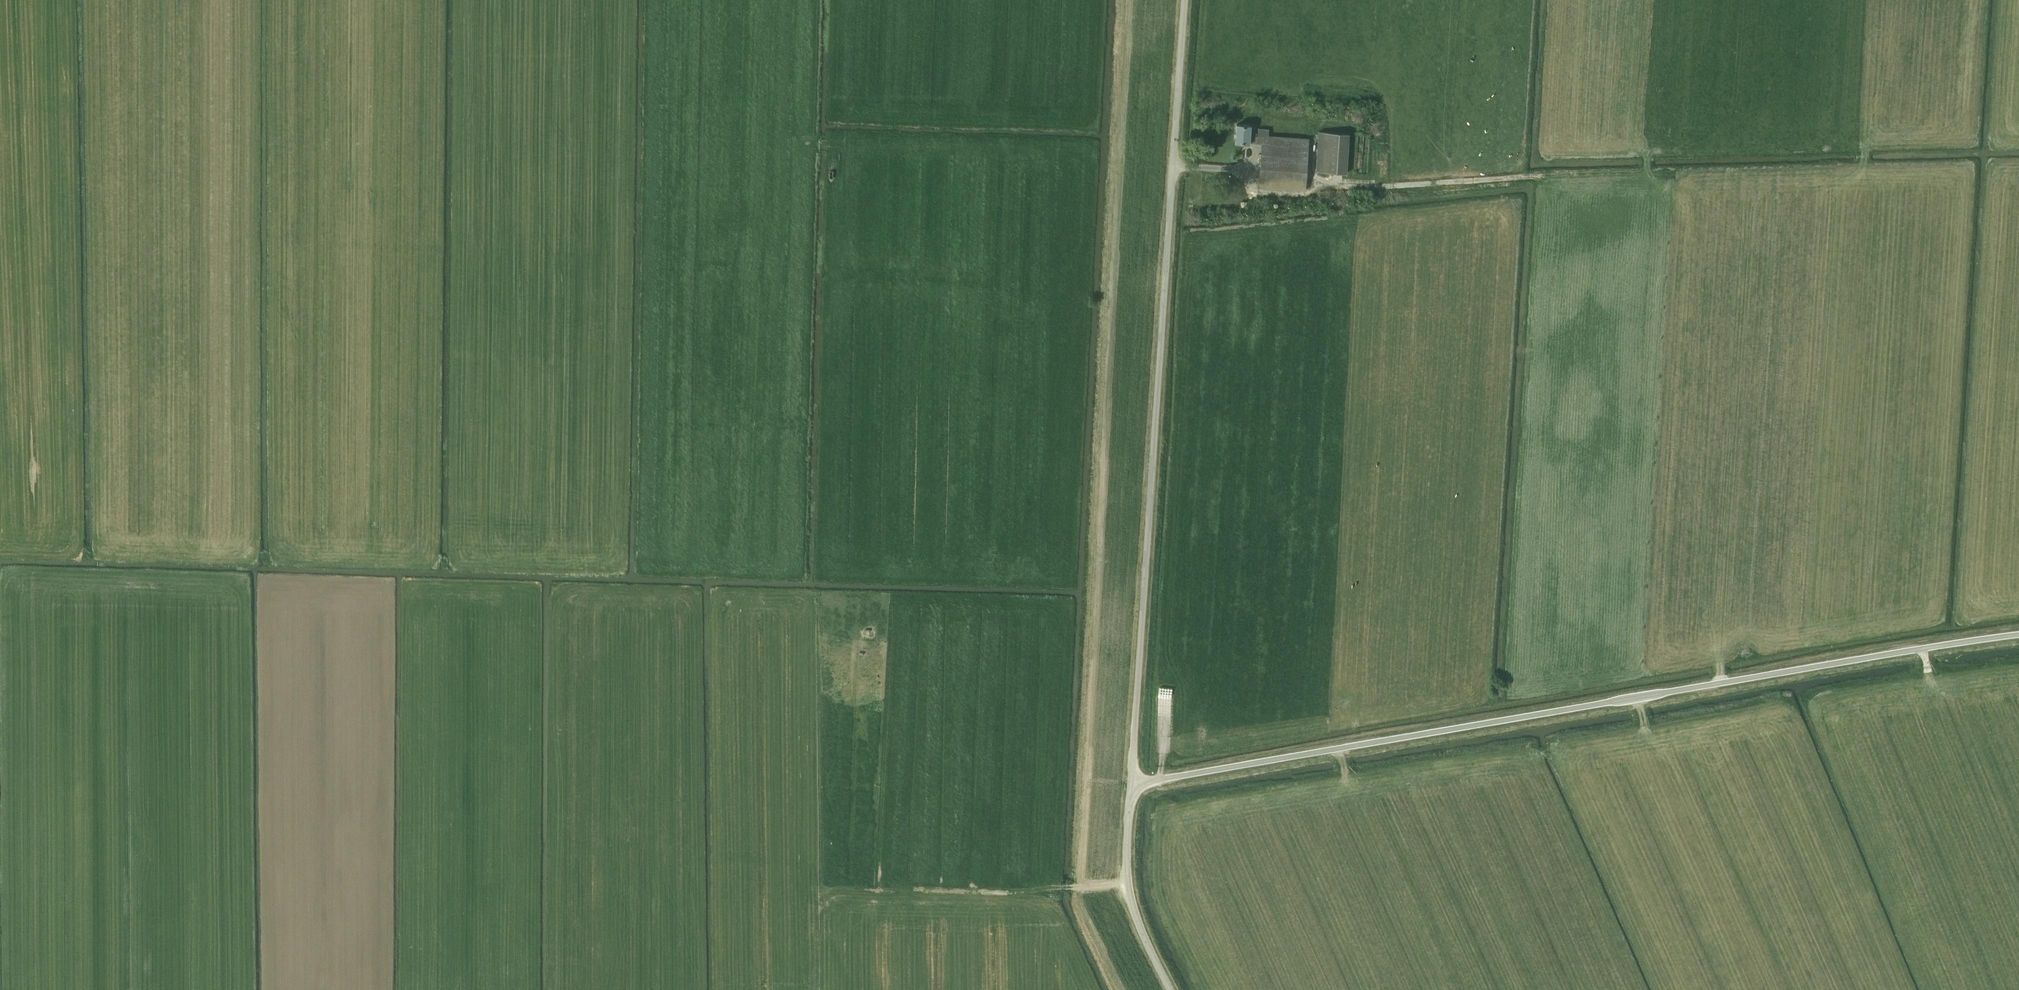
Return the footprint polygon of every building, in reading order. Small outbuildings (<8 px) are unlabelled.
[(1237,125),(1236,142),(1249,142),(1261,144),(1258,188),(1305,191),(1309,138),(1268,135),(1269,129),(1258,128),(1257,136),(1249,135),(1250,126),(1237,125)] [(1349,133),(1318,131),(1315,171),(1346,174),(1349,133)]
